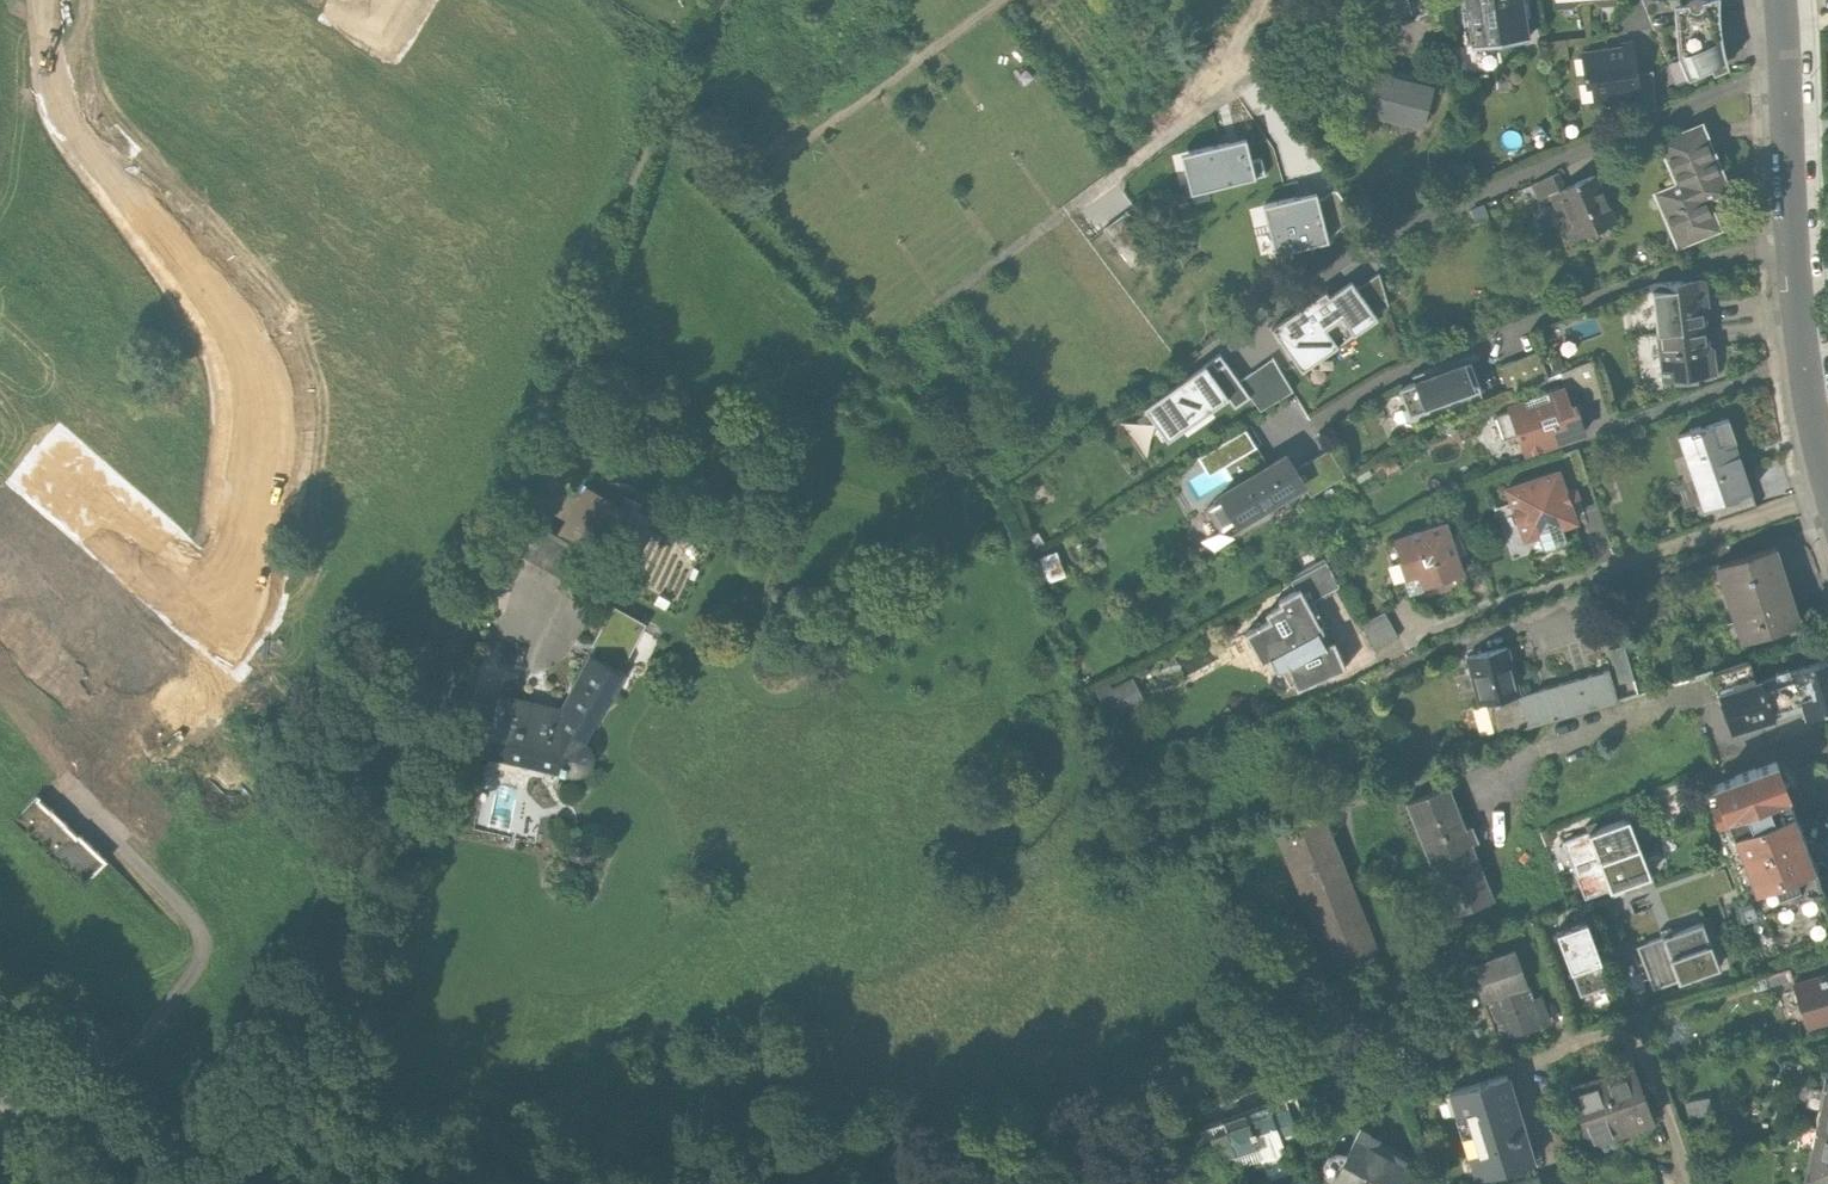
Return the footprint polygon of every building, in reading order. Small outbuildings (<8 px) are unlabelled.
[(1408,0),(1364,0),(1370,23),(1411,12),(1408,0)] [(1500,42),(1494,0),(1465,0),(1472,46),(1500,42)] [(1500,42),(1527,38),(1522,0),(1494,0),(1500,42)] [(1677,59),(1721,48),(1719,27),(1719,0),(1715,0),(1709,1),(1708,0),(1689,0),(1687,3),(1685,8),(1674,10),(1675,23),(1677,59)] [(1725,61),(1721,48),(1677,59),(1687,83),(1711,74),(1712,78),(1727,72),(1725,61)] [(1568,62),(1566,50),(1549,52),(1552,69),(1564,67),(1568,62)] [(1631,51),(1583,58),(1588,97),(1594,96),(1596,110),(1638,104),(1631,51)] [(1421,130),(1433,89),(1378,73),(1374,86),(1357,81),(1349,109),(1421,130)] [(1653,191),(1676,246),(1722,226),(1709,197),(1731,187),(1701,119),(1657,138),(1676,181),(1653,191)] [(1191,194),(1266,175),(1261,159),(1251,161),(1247,139),(1181,155),(1191,194)] [(1538,202),(1551,197),(1567,190),(1560,175),(1532,187),(1538,202)] [(1551,197),(1571,242),(1615,223),(1595,178),(1567,190),(1551,197)] [(1355,218),(1336,189),(1319,201),(1328,237),(1355,218)] [(1319,201),(1317,193),(1263,206),(1276,254),(1329,241),(1328,237),(1319,201)] [(1652,288),(1658,335),(1703,329),(1700,307),(1708,306),(1705,281),(1652,288)] [(1325,292),(1272,330),(1302,373),(1378,320),(1351,282),(1330,298),(1325,292)] [(1706,348),(1703,329),(1658,335),(1665,381),(1715,374),(1711,348),(1706,348)] [(1251,399),(1221,356),(1145,410),(1168,443),(1229,401),(1235,410),(1251,399)] [(1470,363),(1399,391),(1410,419),(1481,391),(1470,363)] [(1563,383),(1507,402),(1524,452),(1585,432),(1573,397),(1569,399),(1565,389),(1563,383)] [(1726,421),(1680,437),(1705,509),(1738,498),(1751,494),(1726,421)] [(1330,454),(1296,474),(1305,488),(1312,499),(1345,479),(1330,454)] [(1296,474),(1285,456),(1218,497),(1222,502),(1208,511),(1221,532),(1235,524),(1238,529),(1305,488),(1296,474)] [(1558,466),(1505,486),(1513,507),(1497,512),(1515,560),(1565,542),(1559,524),(1577,518),(1558,466)] [(611,498),(588,486),(560,534),(580,545),(584,547),(611,498)] [(1744,515),(1738,498),(1705,509),(1710,527),(1744,515)] [(802,511),(796,506),(791,513),(797,518),(802,511)] [(1445,521),(1392,538),(1406,579),(1420,575),(1424,588),(1462,575),(1445,521)] [(560,534),(538,522),(520,554),(562,577),(580,545),(560,534)] [(1775,549),(1717,568),(1742,644),(1776,633),(1800,626),(1775,549)] [(1057,550),(1039,556),(1047,582),(1065,576),(1057,550)] [(1308,608),(1338,591),(1324,564),(1289,583),(1295,595),(1300,593),(1308,608)] [(777,588),(772,592),(771,599),(777,604),(783,602),(786,596),(783,590),(777,588)] [(1334,645),(1325,649),(1319,638),(1323,636),(1308,608),(1300,593),(1295,595),(1277,605),(1280,609),(1264,618),(1269,625),(1244,638),(1261,669),(1270,665),(1277,678),(1288,673),(1297,694),(1346,673),(1334,645)] [(626,671),(623,669),(647,623),(615,606),(591,652),(563,707),(499,695),(486,762),(570,778),(577,778),(583,777),(590,775),(595,770),(597,764),(598,756),(596,751),(593,746),(589,743),(626,671)] [(1399,641),(1385,615),(1361,628),(1375,654),(1399,641)] [(1804,639),(1800,626),(1776,633),(1780,646),(1804,639)] [(1625,649),(1609,653),(1618,687),(1634,682),(1625,649)] [(1481,710),(1487,708),(1496,740),(1528,731),(1619,705),(1610,673),(1519,699),(1506,652),(1468,663),(1481,710)] [(1805,711),(1807,720),(1827,714),(1827,662),(1722,698),(1735,734),(1805,711)] [(1145,705),(1131,680),(1111,691),(1108,686),(1094,693),(1110,723),(1145,705)] [(1776,758),(1712,783),(1718,798),(1709,801),(1716,819),(1724,816),(1723,813),(1744,805),(1767,796),(1788,788),(1776,758)] [(1448,792),(1408,808),(1453,924),(1493,908),(1471,850),(1478,847),(1472,832),(1465,835),(1448,792)] [(1773,814),(1767,796),(1744,805),(1751,823),(1773,814)] [(1812,863),(1791,807),(1773,814),(1751,823),(1732,830),(1754,885),(1779,952),(1827,934),(1827,904),(1825,896),(1827,895),(1827,881),(1820,884),(1812,863)] [(1379,965),(1320,822),(1278,839),(1336,982),(1379,965)] [(1563,847),(1575,876),(1640,850),(1628,822),(1563,847)] [(1651,879),(1640,850),(1575,876),(1586,905),(1651,879)] [(1754,904),(1750,894),(1741,898),(1745,907),(1754,904)] [(1587,925),(1556,936),(1581,1001),(1611,990),(1602,964),(1608,962),(1605,952),(1598,954),(1587,925)] [(1637,952),(1653,993),(1719,968),(1703,926),(1637,952)] [(1526,991),(1513,957),(1469,973),(1482,1007),(1490,1004),(1526,991)] [(1794,983),(1807,1026),(1827,1019),(1827,973),(1794,983)] [(1532,1006),(1526,991),(1490,1004),(1504,1041),(1550,1025),(1541,1003),(1532,1006)] [(1652,1123),(1630,1065),(1568,1090),(1590,1147),(1652,1123)] [(1815,1127),(1827,1129),(1827,1075),(1824,1074),(1815,1127)] [(1532,1168),(1505,1081),(1453,1098),(1480,1183),(1532,1168)] [(1293,1097),(1197,1135),(1216,1182),(1239,1172),(1237,1165),(1258,1157),(1267,1180),(1290,1170),(1281,1147),(1308,1136),(1293,1097)] [(1815,1127),(1805,1179),(1827,1183),(1827,1129),(1815,1127)] [(1330,1183),(1398,1183),(1409,1165),(1374,1147),(1377,1141),(1358,1131),(1330,1183)]
